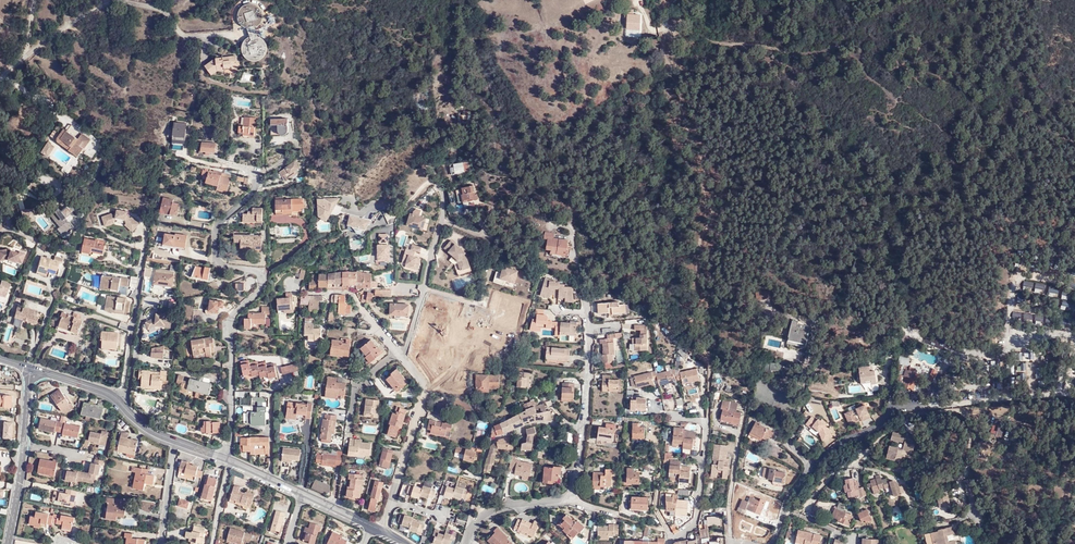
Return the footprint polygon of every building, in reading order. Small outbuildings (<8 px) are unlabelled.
[(259,36),(258,36),(257,34),(261,32),(260,28),(256,29),(255,28),(258,27),(259,26),(260,24),(262,21),(263,20),(263,18),(263,16),(263,14),(263,12),(261,10),(260,8),(259,7),(257,5),(256,5),(254,4),(253,4),(251,3),(249,4),(248,4),(246,4),(245,5),(244,5),(242,6),(241,8),(240,9),(239,11),(239,13),(238,14),(238,16),(238,17),(238,18),(238,20),(239,21),(239,22),(240,23),(241,25),(242,26),(243,27),(245,28),(246,28),(247,29),(250,36),(248,37),(247,38),(246,39),(245,40),(244,41),(243,43),(242,45),(242,46),(242,48),(242,50),(242,52),(243,54),(244,55),(245,57),(247,59),(249,60),(251,61),(253,61),(255,61),(256,61),(258,61),(259,60),(261,60),(262,58),(263,58),(264,57),(265,55),(266,54),(266,53),(267,52),(267,50),(267,49),(267,48),(267,47),(267,46),(267,45),(267,44),(266,43),(266,42),(265,41),(264,40),(263,39),(261,37),(260,37),(259,36)] [(625,22),(624,33),(640,34),(641,16),(634,15),(635,8),(626,7),(625,17),(627,17),(627,23),(625,22)] [(232,65),(237,64),(236,56),(223,57),(223,60),(220,60),(220,57),(216,58),(216,59),(214,59),(205,66),(211,75),(217,71),(224,70),(224,68),(232,67),(232,65)] [(462,111),(462,114),(458,114),(458,122),(470,122),(470,111),(462,111)] [(255,130),(255,127),(253,127),(253,124),(255,124),(256,118),(244,117),(244,122),(246,122),(246,126),(244,126),(239,126),(238,135),(243,135),(243,137),(249,138),(249,136),(255,136),(256,130),(255,130)] [(288,118),(271,119),(271,135),(281,135),(283,135),(284,135),(285,135),(286,134),(287,133),(288,131),(288,130),(288,118)] [(174,128),(173,138),(172,144),(179,145),(180,142),(184,143),(185,143),(186,129),(174,128)] [(84,149),(91,140),(82,134),(78,140),(64,130),(60,134),(54,130),(50,136),(75,154),(80,146),(84,149)] [(40,152),(47,157),(54,147),(47,142),(40,152)] [(202,151),(211,152),(214,152),(215,144),(202,142),(202,147),(202,151)] [(210,155),(211,152),(202,151),(202,147),(200,146),(199,154),(210,155)] [(16,160),(22,156),(15,148),(10,152),(16,160)] [(295,161),(284,168),(280,172),(279,172),(283,177),(284,176),(288,181),(298,174),(296,170),(300,168),(295,161)] [(468,172),(466,162),(454,164),(455,174),(468,172)] [(175,167),(167,164),(165,169),(165,172),(172,174),(175,167)] [(202,175),(203,175),(207,176),(206,182),(219,186),(217,189),(227,192),(231,178),(221,176),(222,172),(219,171),(218,172),(218,174),(209,172),(203,170),(202,175)] [(207,176),(203,175),(201,185),(217,189),(219,186),(206,182),(207,176)] [(248,186),(249,178),(238,176),(237,180),(245,182),(244,185),(248,186)] [(462,188),(469,186),(469,184),(459,186),(461,195),(463,194),(462,188)] [(469,201),(471,208),(471,209),(479,207),(474,185),(469,186),(462,188),(463,194),(461,195),(463,202),(469,201)] [(175,211),(178,212),(180,204),(173,202),(174,199),(163,197),(160,212),(170,215),(170,214),(175,215),(175,211)] [(302,204),(302,199),(283,200),(283,198),(275,198),(276,214),(291,214),(291,216),(305,215),(305,204),(302,204)] [(329,217),(340,198),(317,199),(318,211),(329,217)] [(63,237),(72,229),(67,222),(65,223),(62,220),(64,219),(75,210),(70,204),(61,212),(58,208),(52,214),(56,218),(53,220),(57,225),(59,223),(61,226),(57,230),(63,237)] [(32,208),(21,211),(23,222),(35,219),(32,208)] [(258,221),(262,221),(263,208),(251,208),(251,212),(248,212),(248,214),(243,214),(243,222),(248,222),(248,221),(258,221)] [(113,215),(112,213),(102,217),(104,223),(108,222),(109,225),(115,222),(114,220),(116,220),(126,221),(127,222),(125,224),(131,229),(133,226),(136,229),(140,224),(132,217),(131,218),(128,215),(128,211),(117,209),(116,214),(113,215)] [(327,222),(329,217),(318,211),(319,217),(327,222)] [(410,214),(407,225),(422,230),(426,219),(410,214)] [(384,215),(375,219),(379,226),(387,223),(384,215)] [(365,230),(371,221),(350,216),(348,226),(365,230)] [(550,252),(566,254),(568,240),(554,238),(555,233),(545,232),(544,238),(547,239),(546,250),(551,250),(550,252)] [(164,244),(167,245),(186,248),(188,235),(177,234),(176,235),(165,233),(164,244)] [(388,245),(388,234),(379,234),(380,245),(378,245),(378,260),(389,260),(389,245),(388,245)] [(262,251),(262,248),(262,235),(235,235),(235,243),(241,243),(241,248),(255,248),(255,251),(262,251)] [(96,243),(96,241),(85,238),(82,252),(91,254),(92,250),(104,253),(105,245),(99,244),(96,243)] [(460,271),(470,267),(467,257),(464,255),(466,253),(451,240),(444,248),(459,261),(458,263),(460,271)] [(411,250),(406,248),(402,263),(406,264),(414,267),(414,269),(418,270),(421,258),(414,256),(416,251),(411,250)] [(10,250),(9,250),(10,249),(0,250),(0,261),(6,260),(16,263),(17,261),(22,263),(25,253),(19,251),(18,253),(10,250)] [(62,263),(63,258),(55,256),(54,260),(41,256),(36,272),(45,275),(46,272),(55,275),(56,271),(59,262),(62,263)] [(471,271),(470,267),(460,271),(458,263),(454,264),(459,275),(471,271)] [(155,284),(173,287),(176,267),(171,266),(170,271),(157,268),(156,272),(155,272),(154,284),(155,284)] [(196,266),(192,276),(203,278),(209,279),(211,268),(205,267),(205,268),(196,266)] [(505,280),(515,283),(518,271),(504,266),(502,273),(497,271),(493,282),(504,285),(505,280)] [(357,287),(357,271),(355,271),(349,272),(349,287),(357,287)] [(364,273),(363,287),(372,287),(377,287),(377,281),(372,281),(371,275),(364,273)] [(329,274),(311,275),(309,282),(309,290),(319,290),(319,287),(328,287),(329,274)] [(102,275),(100,289),(119,292),(120,285),(128,286),(129,280),(102,275)] [(556,295),(558,296),(560,284),(560,282),(556,282),(549,281),(550,280),(550,279),(545,278),(541,293),(551,295),(554,295),(555,294),(556,294),(556,295)] [(5,297),(11,284),(2,280),(0,285),(0,295),(5,297)] [(1034,289),(1043,291),(1045,285),(1036,282),(1034,289)] [(560,284),(558,296),(558,299),(563,300),(563,298),(563,297),(565,298),(565,300),(574,301),(573,287),(564,287),(565,284),(560,284)] [(771,299),(770,291),(756,292),(756,300),(771,299)] [(291,302),(293,302),(293,293),(286,293),(286,298),(277,298),(278,311),(284,310),(292,309),(291,305),(291,302)] [(122,300),(123,298),(107,295),(105,311),(129,315),(131,301),(126,301),(122,300)] [(345,296),(339,295),(339,302),(338,313),(346,314),(346,313),(346,305),(347,303),(345,303),(345,296)] [(323,296),(310,296),(311,300),(310,300),(309,306),(309,312),(319,310),(319,301),(323,301),(323,296)] [(211,300),(209,311),(220,312),(220,306),(224,306),(224,302),(211,300)] [(1062,300),(1061,305),(1071,308),(1072,302),(1062,300)] [(613,314),(626,312),(626,304),(618,305),(618,301),(597,303),(598,314),(610,312),(610,314),(613,314)] [(408,316),(409,305),(391,304),(390,314),(408,316)] [(38,312),(34,311),(23,307),(18,305),(12,324),(30,330),(34,328),(35,327),(38,318),(32,316),(33,314),(36,315),(38,312)] [(266,315),(270,315),(270,307),(262,307),(262,313),(248,313),(248,318),(245,318),(245,329),(251,329),(251,323),(266,324),(266,315)] [(171,328),(172,310),(166,309),(166,314),(156,313),(156,314),(156,317),(154,318),(146,322),(148,329),(155,326),(156,324),(166,325),(165,327),(171,328)] [(67,318),(63,316),(62,317),(61,317),(57,326),(59,327),(58,329),(62,331),(63,329),(76,335),(77,333),(79,334),(84,320),(81,319),(82,315),(74,312),(73,316),(68,315),(67,318)] [(544,315),(537,314),(537,320),(532,319),(529,330),(536,330),(537,326),(542,326),(551,327),(556,327),(555,336),(560,337),(560,331),(561,322),(552,321),(552,320),(547,320),(548,317),(546,315),(544,315)] [(9,323),(2,321),(0,324),(0,334),(5,335),(9,323)] [(561,322),(560,331),(565,332),(575,333),(576,333),(577,327),(577,322),(570,321),(570,323),(567,322),(561,322)] [(792,321),(788,337),(807,341),(809,329),(797,326),(798,322),(792,321)] [(314,323),(305,322),(305,335),(309,335),(309,338),(315,338),(315,341),(321,341),(322,329),(314,329),(314,323)] [(634,325),(634,330),(640,330),(640,338),(633,338),(633,344),(635,344),(635,350),(647,350),(647,324),(634,325)] [(113,346),(113,349),(113,351),(119,352),(119,347),(118,347),(119,333),(108,332),(108,334),(102,334),(102,340),(99,340),(98,345),(102,346),(113,346)] [(602,363),(605,363),(613,362),(614,362),(613,354),(615,354),(613,338),(615,338),(615,334),(607,335),(607,339),(600,339),(600,343),(602,343),(603,351),(605,351),(605,354),(603,354),(601,354),(602,363)] [(211,349),(214,348),(215,348),(213,337),(204,339),(192,341),(194,355),(201,353),(202,356),(207,355),(207,357),(212,356),(212,353),(211,349)] [(807,341),(788,337),(787,343),(805,348),(807,341)] [(331,355),(349,357),(350,344),(343,343),(343,340),(332,339),(331,355)] [(367,356),(366,356),(371,362),(380,355),(378,354),(382,351),(378,346),(377,347),(371,340),(361,348),(367,356)] [(164,359),(173,359),(174,350),(165,350),(165,346),(152,348),(151,357),(164,359)] [(570,349),(547,347),(545,362),(558,363),(559,362),(569,362),(569,361),(570,349)] [(678,352),(683,357),(688,352),(683,347),(678,352)] [(899,374),(897,380),(903,382),(902,386),(905,386),(904,387),(914,390),(916,382),(918,383),(921,371),(905,366),(901,365),(901,364),(909,366),(910,358),(899,357),(898,364),(897,371),(900,371),(899,374)] [(787,360),(776,359),(776,366),(770,365),(770,368),(765,368),(765,372),(771,373),(771,370),(779,371),(782,366),(786,367),(787,360)] [(250,362),(241,364),(244,375),(252,373),(253,377),(260,375),(261,378),(268,376),(269,379),(277,377),(274,366),(267,368),(266,365),(258,367),(258,364),(251,366),(250,363),(250,362)] [(297,363),(281,367),(282,375),(299,371),(297,363)] [(865,380),(876,379),(874,370),(870,371),(869,366),(859,367),(861,383),(865,382),(865,380)] [(681,372),(676,373),(677,378),(678,381),(682,380),(683,384),(700,380),(697,368),(681,372)] [(931,373),(928,380),(932,382),(937,370),(933,368),(931,373)] [(403,384),(404,386),(408,382),(397,369),(392,372),(393,373),(390,375),(397,383),(395,385),(398,389),(400,387),(403,384)] [(657,379),(659,385),(674,382),(673,379),(677,378),(676,373),(675,369),(656,374),(657,379)] [(153,374),(153,371),(150,371),(140,370),(139,379),(142,379),(141,387),(148,388),(148,386),(162,387),(163,385),(168,385),(168,381),(166,381),(167,371),(161,371),(161,372),(161,375),(153,374)] [(657,379),(656,374),(656,371),(634,376),(634,377),(630,378),(632,387),(637,386),(637,387),(654,383),(653,380),(657,379)] [(531,373),(519,372),(518,375),(516,375),(516,379),(518,379),(517,386),(529,388),(531,373)] [(608,386),(608,391),(621,391),(621,380),(611,379),(611,375),(603,374),(602,386),(608,386)] [(201,392),(210,394),(212,384),(203,382),(204,377),(200,376),(199,381),(190,379),(189,382),(183,380),(184,376),(179,375),(177,383),(181,385),(180,392),(187,394),(188,389),(196,391),(195,396),(199,397),(201,392)] [(397,383),(390,375),(386,379),(396,390),(398,389),(395,385),(397,383)] [(490,389),(500,388),(499,375),(490,375),(489,375),(476,375),(476,392),(490,391),(490,389)] [(336,382),(337,378),(328,376),(326,394),(337,396),(338,394),(340,394),(344,395),(346,383),(336,382)] [(379,377),(375,381),(387,396),(394,390),(390,386),(388,388),(379,377)] [(982,379),(985,388),(991,387),(988,377),(982,379)] [(562,383),(562,398),(574,398),(574,391),(572,391),(572,387),(575,387),(575,383),(562,383)] [(673,385),(665,387),(667,395),(675,393),(673,385)] [(62,410),(70,405),(59,389),(51,394),(62,410)] [(10,396),(0,395),(0,398),(0,407),(10,408),(11,402),(9,402),(10,396)] [(245,397),(241,396),(240,406),(252,406),(252,401),(256,401),(256,402),(265,402),(265,398),(264,398),(245,397)] [(821,404),(822,399),(813,396),(809,396),(808,402),(821,404)] [(636,407),(646,408),(647,398),(636,397),(636,400),(631,400),(630,410),(636,410),(636,407)] [(369,416),(368,420),(377,421),(380,400),(369,399),(369,405),(365,405),(364,415),(369,416)] [(532,406),(538,405),(537,400),(531,402),(530,401),(523,404),(526,410),(520,413),(524,425),(532,423),(528,415),(535,413),(532,406)] [(79,401),(77,407),(83,408),(81,414),(86,415),(92,416),(101,419),(103,409),(99,407),(99,406),(93,404),(89,403),(79,401)] [(722,401),(722,404),(730,405),(729,410),(737,412),(738,404),(722,401)] [(810,411),(813,409),(808,402),(805,404),(810,411)] [(287,414),(297,415),(306,416),(306,418),(311,418),(313,403),(308,403),(308,405),(293,403),(293,408),(288,407),(287,414)] [(537,421),(546,421),(544,411),(546,411),(544,403),(538,405),(532,406),(535,413),(528,415),(532,423),(537,421)] [(71,404),(70,405),(62,410),(67,412),(74,407),(71,404)] [(730,405),(722,404),(721,409),(723,409),(720,419),(739,424),(742,413),(737,412),(729,410),(730,405)] [(860,418),(861,420),(862,421),(870,417),(865,405),(847,413),(851,422),(860,418)] [(263,420),(266,420),(266,407),(257,407),(257,412),(247,412),(248,423),(251,423),(264,423),(263,420)] [(392,425),(389,435),(396,437),(399,427),(400,425),(402,425),(407,410),(397,407),(395,413),(393,412),(389,424),(392,425)] [(524,425),(520,413),(507,420),(511,430),(524,425)] [(850,425),(861,420),(860,418),(851,422),(847,413),(845,414),(850,425)] [(322,439),(332,440),(332,434),(335,434),(336,420),(337,416),(325,414),(322,439)] [(507,420),(506,416),(499,420),(504,433),(511,430),(507,420)] [(812,426),(819,431),(823,440),(832,436),(826,423),(822,419),(818,423),(816,421),(817,421),(811,417),(806,423),(811,427),(812,426)] [(68,434),(68,435),(78,438),(81,426),(41,418),(39,429),(49,432),(50,430),(55,431),(63,433),(68,434)] [(430,433),(445,436),(446,430),(451,431),(453,419),(446,418),(445,422),(442,422),(442,423),(436,422),(436,421),(430,419),(428,429),(431,430),(430,433)] [(491,438),(504,433),(499,420),(496,421),(497,425),(492,426),(491,438)] [(217,431),(221,431),(221,422),(214,422),(212,422),(212,421),(205,421),(205,425),(204,425),(204,427),(201,427),(202,432),(207,432),(207,433),(217,433),(217,431)] [(756,421),(750,432),(749,434),(761,440),(762,438),(767,440),(769,436),(771,437),(774,432),(761,425),(761,424),(756,421)] [(4,422),(2,438),(11,438),(12,422),(4,422)] [(638,426),(638,423),(633,423),(632,438),(645,438),(645,427),(640,427),(638,426)] [(992,434),(1000,436),(1004,426),(995,423),(992,434)] [(607,439),(607,441),(606,442),(612,443),(613,434),(614,434),(616,425),(610,424),(610,428),(596,426),(596,432),(598,432),(597,438),(607,439)] [(526,429),(528,436),(527,442),(522,443),(521,449),(532,450),(534,434),(537,433),(535,426),(526,429)] [(685,431),(685,428),(675,427),(673,442),(683,444),(685,431)] [(100,443),(99,445),(106,446),(109,432),(102,430),(102,434),(91,431),(89,441),(94,442),(100,443)] [(898,433),(893,432),(891,439),(903,442),(901,449),(889,446),(886,458),(900,461),(903,450),(913,452),(916,438),(907,435),(907,432),(899,430),(898,433)] [(683,446),(682,448),(692,449),(693,445),(694,438),(695,438),(696,432),(685,431),(683,444),(683,446)] [(243,451),(251,451),(251,437),(244,437),(243,432),(236,432),(236,436),(241,436),(241,445),(243,445),(243,451)] [(127,452),(136,453),(138,440),(128,438),(129,434),(121,433),(119,445),(116,445),(114,450),(127,453),(127,452)] [(251,454),(260,454),(261,437),(251,437),(251,451),(251,454)] [(261,437),(260,454),(270,454),(269,443),(267,443),(267,437),(261,437)] [(355,442),(356,439),(350,438),(348,455),(365,457),(366,455),(370,456),(371,443),(362,442),(355,442)] [(513,449),(514,444),(510,444),(510,438),(504,438),(499,440),(499,441),(497,442),(493,444),(491,446),(483,471),(489,473),(492,465),(493,465),(496,454),(497,454),(498,448),(501,448),(513,449)] [(726,454),(727,454),(728,445),(716,444),(715,447),(714,447),(713,452),(715,452),(714,455),(713,455),(712,460),(714,460),(713,464),(712,464),(711,477),(717,478),(718,468),(723,469),(722,478),(727,479),(729,468),(727,468),(728,466),(729,458),(726,458),(725,458),(726,454)] [(282,459),(292,460),(300,461),(301,450),(283,447),(282,459)] [(464,454),(463,459),(474,462),(477,452),(456,447),(455,452),(464,454)] [(393,450),(384,448),(380,466),(389,468),(393,450)] [(316,463),(322,463),(336,465),(341,466),(342,456),(317,453),(316,463)] [(40,459),(38,473),(49,475),(55,476),(58,460),(53,459),(53,461),(40,459)] [(83,481),(88,482),(94,483),(95,484),(97,475),(99,475),(101,465),(104,465),(104,461),(95,459),(94,463),(92,462),(90,469),(89,473),(87,473),(84,472),(83,481)] [(196,475),(197,470),(198,466),(194,465),(193,466),(188,464),(187,464),(187,462),(182,460),(179,470),(196,475)] [(513,467),(510,466),(509,469),(515,471),(517,461),(515,460),(513,467)] [(681,466),(681,461),(671,460),(669,479),(679,480),(681,466)] [(517,461),(515,471),(515,475),(522,476),(530,478),(533,464),(517,461)] [(559,475),(560,466),(554,466),(554,467),(545,466),(543,479),(543,483),(550,483),(550,480),(553,480),(559,481),(559,475)] [(679,480),(679,481),(689,483),(691,469),(687,468),(687,467),(681,466),(679,480)] [(142,473),(142,469),(133,467),(132,472),(136,472),(133,488),(144,490),(145,483),(153,485),(154,476),(148,474),(142,473)] [(773,481),(783,483),(785,472),(775,470),(775,469),(764,467),(762,477),(768,478),(767,478),(773,479),(773,481)] [(633,472),(633,468),(628,468),(627,483),(639,484),(639,472),(635,472),(633,472)] [(592,487),(605,488),(605,486),(611,486),(612,474),(615,475),(616,470),(606,469),(605,473),(605,475),(599,475),(599,472),(593,472),(592,487)] [(82,483),(83,481),(84,472),(78,471),(78,472),(73,471),(68,470),(66,480),(76,482),(82,483)] [(360,478),(361,474),(349,473),(348,479),(350,479),(349,487),(348,486),(347,496),(360,498),(362,485),(363,479),(360,478)] [(872,486),(874,491),(879,489),(884,487),(885,489),(891,487),(894,497),(906,493),(904,485),(899,487),(898,482),(889,479),(887,480),(886,478),(882,479),(881,477),(880,477),(880,474),(875,476),(876,478),(870,480),(871,483),(867,484),(868,487),(872,486)] [(217,480),(209,478),(207,484),(205,484),(202,497),(210,500),(212,495),(213,495),(217,480)] [(850,491),(847,491),(848,497),(856,495),(860,494),(858,485),(854,485),(853,478),(845,479),(846,487),(849,487),(850,491)] [(329,486),(314,480),(310,489),(328,497),(329,486)] [(378,499),(379,499),(384,482),(375,480),(371,497),(372,497),(369,510),(375,511),(377,502),(378,499)] [(735,490),(741,493),(743,487),(736,484),(735,487),(736,487),(735,488),(736,488),(735,490)] [(411,496),(419,498),(420,495),(422,488),(414,486),(414,487),(410,485),(407,493),(411,494),(411,496)] [(255,494),(250,493),(246,492),(245,491),(245,493),(239,491),(240,488),(234,486),(230,499),(229,502),(235,503),(236,502),(236,501),(247,504),(247,502),(252,504),(255,494)] [(432,488),(423,486),(422,488),(420,495),(428,498),(429,497),(433,498),(435,491),(431,490),(432,488)] [(442,486),(440,493),(444,494),(444,496),(452,498),(453,496),(455,489),(447,486),(446,487),(442,486)] [(464,488),(456,486),(455,489),(453,496),(461,498),(462,497),(466,498),(468,491),(464,489),(464,488)] [(74,507),(77,491),(66,488),(65,493),(54,491),(52,500),(63,502),(69,503),(69,506),(74,507)] [(950,506),(948,494),(947,494),(947,491),(938,493),(938,496),(937,496),(940,508),(945,507),(946,509),(951,508),(950,506)] [(677,500),(678,494),(673,494),(673,497),(670,497),(670,494),(666,494),(666,505),(667,511),(670,511),(676,511),(677,500)] [(649,497),(632,496),(631,509),(648,510),(649,497)] [(759,500),(750,496),(748,502),(742,499),(739,507),(738,506),(737,511),(745,514),(746,510),(745,509),(745,508),(758,513),(759,510),(762,511),(766,501),(760,498),(759,500)] [(118,513),(125,514),(126,505),(121,504),(114,503),(114,499),(107,497),(106,502),(108,503),(108,508),(105,508),(103,518),(117,520),(117,516),(118,513)] [(189,502),(180,499),(179,506),(188,508),(189,502)] [(676,514),(676,515),(681,515),(681,514),(687,514),(688,508),(688,505),(688,500),(677,500),(676,511),(676,514)] [(839,503),(837,509),(845,512),(846,510),(844,509),(845,508),(843,507),(844,505),(839,503)] [(837,509),(835,508),(831,516),(838,519),(837,521),(848,526),(853,516),(845,512),(837,509)] [(865,520),(871,517),(867,509),(857,513),(861,522),(865,520)] [(276,510),(271,529),(280,532),(285,516),(284,516),(285,513),(276,510)] [(47,524),(51,525),(52,523),(53,515),(49,515),(49,514),(36,512),(35,517),(31,516),(29,524),(34,525),(34,523),(40,525),(47,526),(47,524)] [(61,515),(54,514),(53,515),(52,523),(63,525),(62,528),(71,529),(73,522),(74,523),(75,517),(61,515)] [(565,527),(563,529),(568,534),(567,535),(572,539),(579,532),(580,533),(585,527),(577,520),(575,522),(573,520),(566,514),(563,518),(565,520),(561,524),(565,527)] [(412,520),(413,517),(405,515),(405,516),(400,515),(398,522),(402,523),(402,524),(410,527),(412,520)] [(708,524),(708,526),(719,525),(718,516),(707,517),(708,524)] [(529,534),(534,536),(540,523),(535,520),(533,524),(533,525),(531,525),(532,523),(522,519),(522,521),(518,519),(514,528),(518,529),(518,528),(529,534)] [(410,527),(410,530),(418,532),(418,531),(422,532),(424,525),(420,524),(421,522),(412,520),(410,527)] [(308,527),(307,532),(305,540),(309,541),(309,543),(312,543),(315,543),(319,532),(320,532),(322,526),(310,522),(308,527)] [(598,537),(609,537),(609,536),(614,536),(614,534),(619,534),(619,525),(614,525),(614,524),(609,524),(609,526),(598,526),(598,537)] [(699,530),(701,535),(702,543),(704,542),(705,543),(710,543),(710,541),(709,537),(708,526),(708,524),(704,524),(705,529),(699,530)] [(204,533),(205,528),(194,526),(193,532),(187,531),(186,536),(189,537),(192,537),(191,542),(191,543),(203,543),(205,537),(204,537),(200,536),(201,532),(204,533)] [(953,534),(955,533),(953,526),(938,530),(938,531),(931,533),(933,543),(940,543),(955,543),(954,540),(948,541),(947,535),(953,534)] [(503,533),(497,527),(494,531),(495,532),(488,540),(492,543),(493,543),(494,542),(496,543),(512,543),(507,539),(501,535),(503,533)] [(250,543),(253,534),(231,528),(227,540),(239,543),(242,543),(242,541),(250,543)] [(437,543),(442,543),(445,535),(438,533),(439,530),(435,528),(433,535),(435,536),(433,543),(437,543)] [(798,530),(795,542),(804,543),(818,543),(819,540),(820,541),(822,535),(798,530)] [(339,533),(333,531),(327,543),(346,543),(348,540),(342,538),(338,536),(339,533)] [(446,532),(445,535),(442,543),(446,543),(451,543),(453,538),(455,539),(457,532),(453,531),(452,534),(446,532)] [(146,539),(132,537),(133,533),(125,532),(124,537),(127,538),(126,543),(145,543),(146,539)] [(931,533),(925,534),(927,543),(933,543),(931,533)] [(704,542),(702,543),(701,535),(695,536),(696,540),(688,541),(687,541),(688,543),(705,543),(704,542)]
